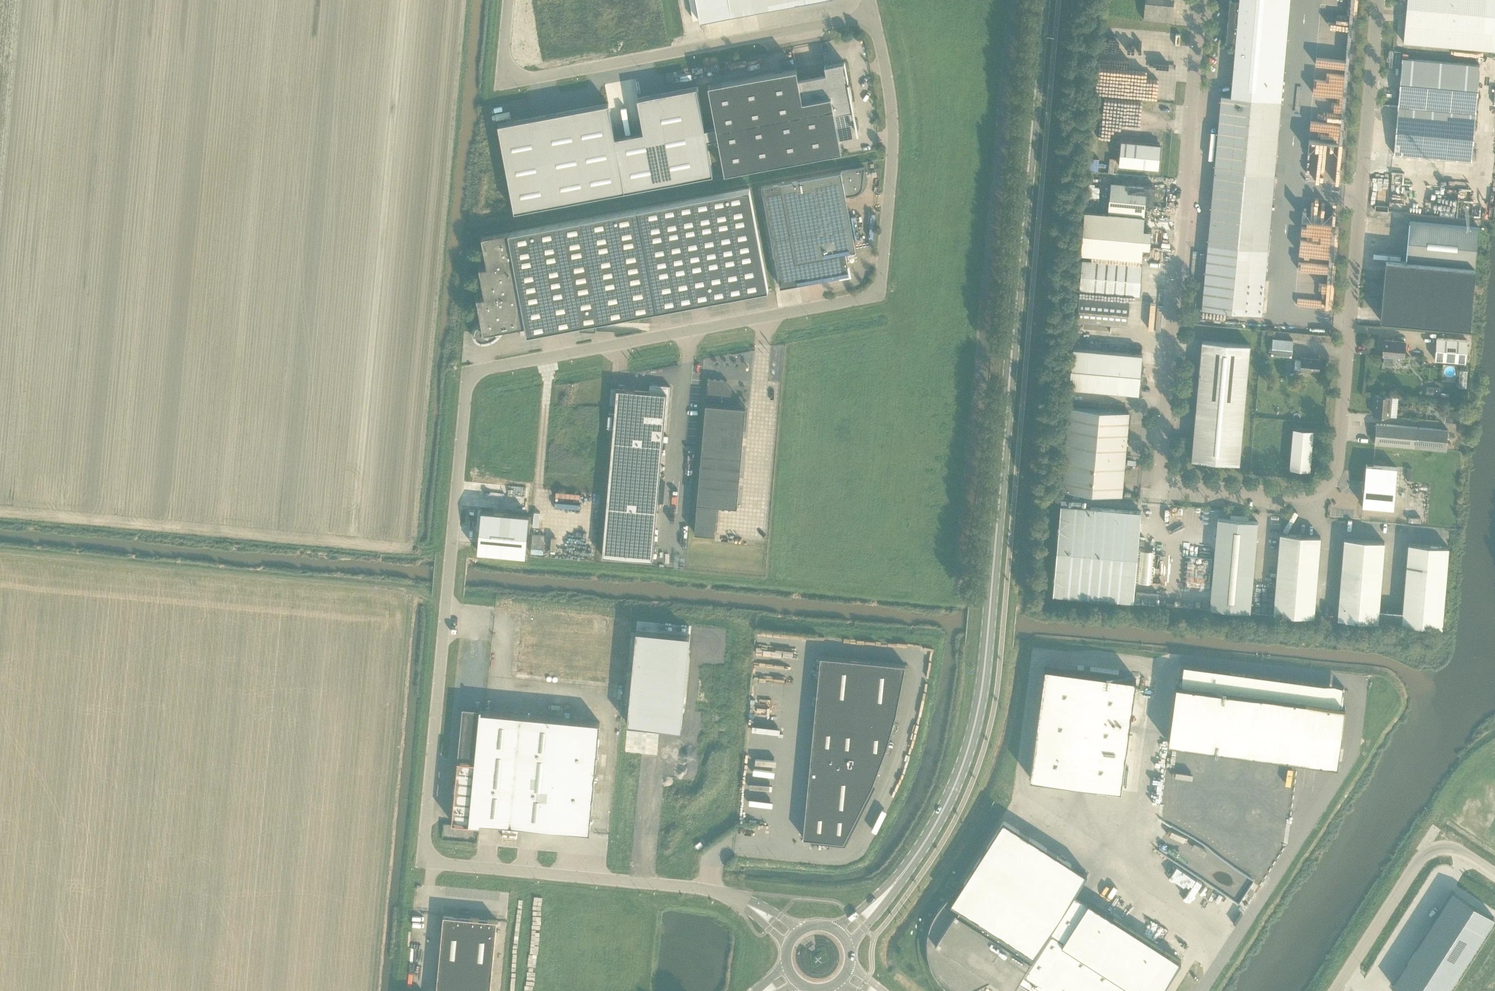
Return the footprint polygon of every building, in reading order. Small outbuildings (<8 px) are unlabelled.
[(535,2),(547,65),(664,43),(656,0),(544,0),(535,2)] [(701,20),(808,0),(697,0),(701,20)] [(1172,21),(1173,0),(1145,0),(1143,19),(1172,21)] [(1262,314),(1281,99),(1271,99),(1280,0),(1229,0),(1228,15),(1226,15),(1225,19),(1228,19),(1226,42),(1236,43),(1231,95),(1221,94),(1202,308),(1262,314)] [(1405,42),(1494,50),(1494,0),(1408,0),(1405,42)] [(1106,33),(1104,45),(1164,51),(1165,40),(1149,38),(1150,37),(1136,36),(1136,41),(1128,40),(1128,35),(1119,34),(1118,44),(1113,44),(1113,34),(1106,33)] [(1480,65),(1419,60),(1402,58),(1394,154),(1471,161),(1476,113),(1480,65)] [(719,139),(726,172),(842,150),(835,113),(846,111),(845,106),(848,102),(853,101),(849,82),(845,61),(830,64),(830,62),(825,62),(826,65),(825,65),(827,73),(799,79),(797,68),(709,84),(717,128),(719,139)] [(609,103),(498,123),(514,211),(714,173),(708,141),(713,140),(719,139),(717,128),(711,129),(705,130),(697,86),(639,97),(645,131),(615,137),(609,103)] [(1121,141),(1119,165),(1159,169),(1161,145),(1140,143),(1140,144),(1132,143),(1131,142),(1131,143),(1122,142),(1121,141)] [(856,250),(846,196),(855,194),(856,194),(860,192),(861,190),(862,188),(863,184),(865,166),(762,185),(780,286),(850,273),(846,252),(856,250)] [(1111,183),(1109,214),(1085,212),(1081,253),(1142,258),(1143,246),(1154,247),(1155,228),(1144,228),(1146,205),(1154,206),(1155,187),(1111,183)] [(596,321),(769,289),(750,187),(482,237),(488,266),(480,267),(485,296),(478,298),(478,297),(477,297),(482,324),(481,324),(479,325),(478,325),(477,326),(476,328),(475,329),(475,330),(475,332),(475,333),(475,334),(475,336),(475,337),(476,338),(477,339),(478,340),(480,341),(481,342),(483,342),(485,342),(486,342),(488,341),(492,340),(493,340),(492,338),(496,334),(498,336),(498,335),(502,329),(526,325),(528,334),(580,324),(581,330),(596,330),(596,321)] [(1479,227),(1419,221),(1409,221),(1406,260),(1475,266),(1479,227)] [(1475,267),(1386,259),(1380,320),(1470,328),(1475,267)] [(1079,290),(1140,295),(1142,265),(1082,260),(1079,290)] [(1077,321),(1127,325),(1130,301),(1079,297),(1077,321)] [(1072,323),(1072,330),(1085,331),(1085,323),(1072,323)] [(1271,354),(1292,356),(1293,340),(1273,338),(1271,354)] [(1435,360),(1465,363),(1467,341),(1437,338),(1435,360)] [(1202,340),(1192,460),(1239,464),(1250,344),(1202,340)] [(1384,363),(1395,364),(1396,356),(1404,357),(1405,342),(1384,340),(1383,355),(1384,355),(1384,363)] [(1069,388),(1139,394),(1143,354),(1073,348),(1069,388)] [(1300,370),(1319,371),(1320,359),(1302,357),(1300,370)] [(737,506),(743,437),(746,407),(731,405),(732,390),(723,380),(708,378),(695,533),(715,534),(717,504),(737,506)] [(670,385),(650,384),(649,391),(617,389),(603,556),(653,560),(664,428),(667,429),(670,385)] [(1426,386),(1425,394),(1439,396),(1439,387),(1426,386)] [(1375,395),(1373,415),(1390,416),(1392,396),(1375,395)] [(1062,491),(1122,496),(1129,412),(1070,407),(1062,491)] [(1446,421),(1461,423),(1462,412),(1447,411),(1446,421)] [(1448,429),(1416,427),(1376,423),(1375,443),(1447,449),(1448,429)] [(1293,428),(1290,468),(1310,470),(1314,430),(1293,428)] [(1364,488),(1363,505),(1394,508),(1397,467),(1366,464),(1365,482),(1363,481),(1362,488),(1364,488)] [(1061,505),(1053,595),(1134,602),(1141,512),(1061,505)] [(482,511),(478,551),(527,555),(530,515),(482,511)] [(1210,608),(1250,611),(1258,521),(1218,518),(1210,608)] [(1314,616),(1321,536),(1281,533),(1274,613),(1314,616)] [(1378,622),(1385,541),(1345,538),(1338,618),(1378,622)] [(1442,627),(1449,547),(1408,543),(1402,624),(1442,627)] [(1179,584),(1204,585),(1205,555),(1181,555),(1181,574),(1180,574),(1179,584)] [(637,629),(628,724),(682,729),(691,635),(637,629)] [(691,635),(682,729),(734,733),(744,640),(691,635)] [(896,715),(906,664),(821,656),(803,837),(844,841),(873,783),(886,750),(896,715)] [(1136,679),(1045,667),(1031,778),(1122,790),(1136,679)] [(1177,684),(1169,743),(1337,765),(1345,707),(1177,684)] [(480,711),(476,761),(458,759),(456,779),(454,779),(454,781),(453,781),(453,782),(452,782),(452,783),(452,784),(452,785),(453,786),(454,786),(454,789),(456,789),(452,822),(455,822),(455,824),(465,825),(465,823),(481,824),(481,821),(590,831),(600,722),(480,711)] [(1019,980),(1033,989),(1032,990),(1033,990),(1162,990),(1181,960),(1089,901),(1088,903),(1074,894),(1087,873),(1003,820),(951,902),(962,909),(959,913),(944,903),(940,907),(937,911),(932,921),(929,931),(928,936),(927,947),(928,952),(930,963),(934,972),(937,977),(943,985),(947,989),(950,990),(970,990),(993,979),(1012,990),(1019,980)] [(1098,887),(1092,899),(1108,905),(1113,893),(1098,887)] [(493,898),(494,889),(477,889),(477,898),(493,898)] [(1494,919),(1494,917),(1493,916),(1492,918),(1452,892),(1453,891),(1452,890),(1451,891),(1391,984),(1402,990),(1447,990),(1494,919)] [(438,990),(491,990),(498,920),(445,915),(438,990)]
